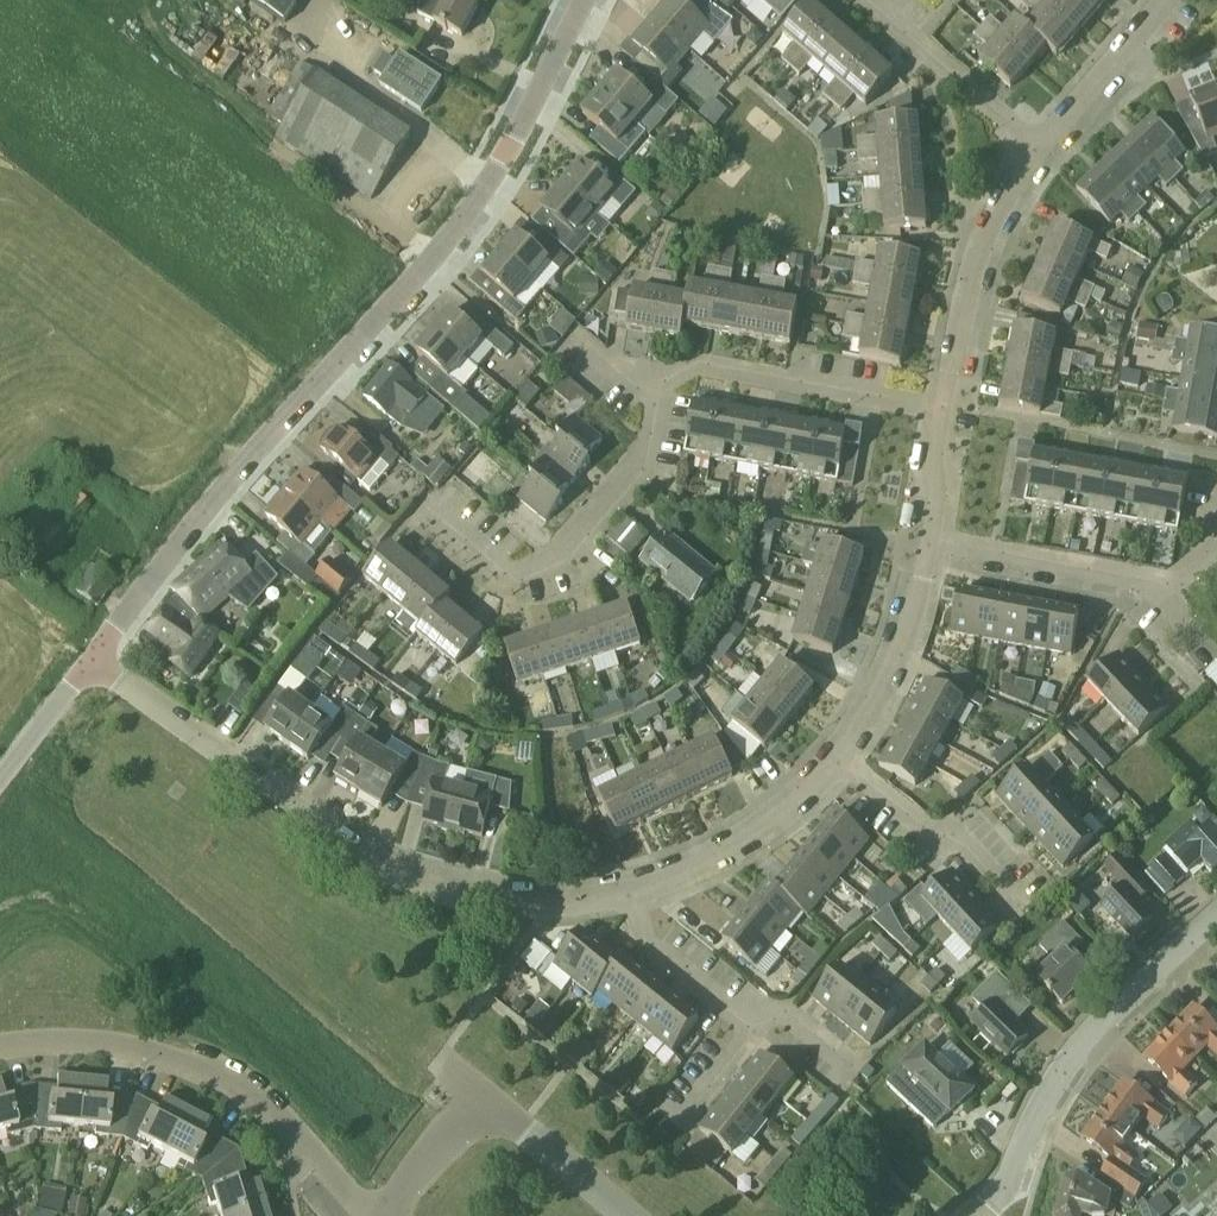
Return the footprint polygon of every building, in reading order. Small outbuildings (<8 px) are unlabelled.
[(256,4),(271,14),(286,24),(301,0),(249,0),(256,4)] [(434,22),(463,37),(480,5),(471,0),(424,0),(418,13),(434,22)] [(653,19),(690,51),(703,35),(715,44),(734,21),(704,0),(692,0),(686,7),(678,0),(669,0),(653,19)] [(720,1),(730,10),(738,0),(721,0),(720,1)] [(783,20),(801,0),(759,0),(783,20)] [(1027,29),(1027,30),(1047,47),(1058,57),(1076,36),(1034,0),(1025,0),(1021,4),(1037,18),(1027,29)] [(1076,36),(1093,15),(1076,0),(1034,0),(1076,36)] [(1093,15),(1106,0),(1076,0),(1093,15)] [(810,4),(783,34),(796,45),(782,60),(791,68),(831,22),(810,4)] [(990,18),(983,27),(1029,68),(1047,47),(1027,30),(1027,29),(1017,19),(1006,32),(990,18)] [(653,19),(633,42),(644,52),(634,62),(655,81),(668,91),(684,73),(676,66),(690,51),(653,19)] [(831,22),(791,68),(800,76),(814,60),(825,70),(852,39),(831,22)] [(983,27),(975,36),(991,50),(981,62),(1011,88),(1029,68),(983,27)] [(756,29),(750,36),(750,42),(756,47),(765,37),(756,29)] [(852,39),(825,70),(837,80),(823,96),(833,104),(873,57),(852,39)] [(386,57),(376,73),(385,79),(381,86),(422,112),(442,82),(401,55),(396,63),(386,57)] [(873,57),(833,104),(841,111),(855,96),(867,106),(893,75),(873,57)] [(283,126),(276,138),(372,199),(412,136),(316,75),(300,65),(269,116),(283,126)] [(618,74),(601,95),(636,124),(653,104),(667,116),(680,102),(668,91),(655,81),(643,95),(618,74)] [(1187,127),(1200,150),(1206,159),(1216,155),(1216,147),(1214,139),(1216,138),(1216,85),(1190,96),(1192,100),(1201,121),(1187,127)] [(601,95),(583,115),(608,136),(599,147),(621,165),(638,145),(626,136),(636,124),(601,95)] [(712,100),(699,115),(713,126),(726,111),(712,100)] [(1153,117),(1134,135),(1176,179),(1185,171),(1182,168),(1175,168),(1172,165),(1186,152),(1153,117)] [(858,139),(859,151),(920,146),(918,119),(877,122),(879,138),(858,139)] [(1134,135),(1116,154),(1148,188),(1161,175),(1164,179),(1164,185),(1167,188),(1176,179),(1134,135)] [(920,146),(859,151),(860,163),(880,161),(882,177),(922,173),(920,146)] [(709,148),(702,156),(713,165),(720,157),(709,148)] [(838,154),(823,155),(824,171),(839,170),(838,154)] [(1116,154),(1097,172),(1139,215),(1147,207),(1144,204),(1138,204),(1135,200),(1148,188),(1116,154)] [(713,165),(702,156),(696,164),(707,173),(713,165)] [(581,160),(561,184),(598,215),(611,200),(623,209),(637,193),(625,182),(617,191),(581,160)] [(1097,172),(1078,190),(1110,224),(1124,211),(1127,214),(1127,220),(1130,224),(1139,215),(1097,172)] [(863,193),(864,206),(925,201),(922,173),(882,177),(883,192),(863,193)] [(598,215),(561,184),(541,207),(559,223),(548,235),(575,258),(592,237),(585,231),(598,215)] [(674,188),(662,202),(671,210),(683,196),(674,188)] [(1208,189),(1195,200),(1203,209),(1216,199),(1208,189)] [(925,201),(864,206),(865,217),(885,215),(886,231),(927,228),(925,201)] [(658,204),(648,216),(657,223),(667,212),(658,204)] [(1056,225),(1045,250),(1083,266),(1089,253),(1107,261),(1112,249),(1094,241),(1056,225)] [(531,247),(517,235),(500,255),(532,282),(549,263),(560,272),(570,261),(541,236),(531,247)] [(858,262),(856,273),(916,285),(921,258),(881,250),(878,266),(858,262)] [(1045,250),(1034,275),(1091,299),(1101,303),(1106,293),(1101,291),(1101,290),(1096,288),(1077,280),(1083,266),(1045,250)] [(791,252),(791,256),(789,265),(803,267),(806,255),(791,252)] [(1190,253),(1175,255),(1176,269),(1191,267),(1190,253)] [(532,282),(500,255),(483,275),(498,287),(488,298),(517,323),(527,311),(526,310),(542,291),(532,282)] [(828,258),(827,269),(851,273),(852,262),(828,258)] [(609,265),(599,277),(608,284),(618,273),(609,265)] [(1131,266),(1123,281),(1137,288),(1145,272),(1131,266)] [(814,267),(812,280),(822,282),(824,269),(814,267)] [(683,325),(684,325),(710,330),(721,270),(710,268),(706,288),(690,285),(688,299),(683,325)] [(721,270),(710,330),(737,335),(745,295),(729,292),(733,272),(721,270)] [(620,290),(616,313),(629,316),(627,329),(654,334),(665,274),(654,272),(650,292),(634,289),(634,293),(620,290)] [(916,285),(856,273),(854,285),(874,289),(871,304),(911,312),(916,285)] [(665,274),(654,334),(682,339),(684,325),(683,325),(688,299),(674,297),(677,276),(665,274)] [(1091,299),(1034,275),(1024,301),(1061,317),(1067,302),(1086,310),(1091,299)] [(582,278),(582,293),(598,294),(599,279),(582,278)] [(745,295),(737,335),(764,340),(775,280),(763,278),(759,298),(745,295)] [(775,280),(764,340),(791,345),(798,305),(783,302),(786,282),(775,280)] [(1156,299),(1155,306),(1159,312),(1166,313),(1172,309),(1173,302),(1169,296),(1162,295),(1156,299)] [(848,315),(846,327),(906,339),(911,312),(871,304),(868,319),(848,315)] [(548,324),(559,337),(576,322),(564,310),(548,324)] [(451,312),(434,332),(467,359),(478,369),(495,350),(505,359),(515,348),(486,323),(477,334),(451,312)] [(1107,336),(1120,340),(1124,327),(1112,322),(1107,336)] [(1139,324),(1137,341),(1156,345),(1159,327),(1139,324)] [(906,339),(846,327),(844,338),(864,342),(861,358),(863,358),(901,366),(906,339)] [(1011,354),(1071,366),(1084,369),(1087,357),(1054,351),(1057,335),(1017,327),(1011,354)] [(1174,351),(1216,359),(1216,332),(1192,328),(1188,346),(1184,345),(1181,340),(1176,339),(1174,351)] [(478,369),(467,359),(434,332),(417,352),(443,374),(430,389),(455,411),(468,395),(463,390),(480,371),(478,369)] [(553,332),(539,338),(544,349),(558,343),(553,332)] [(1174,351),(1172,363),(1176,364),(1181,360),(1186,361),(1183,379),(1216,385),(1216,359),(1174,351)] [(1011,354),(1006,381),(1046,389),(1049,374),(1069,378),(1071,366),(1011,354)] [(425,438),(447,411),(389,366),(364,398),(404,428),(407,424),(425,438)] [(567,379),(555,392),(570,405),(564,412),(573,419),(575,418),(578,420),(594,401),(567,379)] [(1165,402),(1216,412),(1216,385),(1183,379),(1179,397),(1175,396),(1172,391),(1167,390),(1165,402)] [(515,397),(528,406),(539,390),(527,381),(515,397)] [(1006,381),(1001,409),(1041,416),(1061,419),(1064,407),(1058,406),(1060,392),(1046,389),(1006,381)] [(1149,386),(1147,397),(1165,400),(1166,388),(1149,386)] [(1165,402),(1163,414),(1167,415),(1172,411),(1177,412),(1173,430),(1216,438),(1216,412),(1165,402)] [(694,406),(685,456),(713,461),(722,411),(694,406)] [(722,411),(713,461),(741,466),(751,417),(722,411)] [(1093,412),(1091,422),(1101,423),(1103,414),(1093,412)] [(751,417),(741,466),(769,471),(779,422),(751,417)] [(558,437),(562,441),(563,440),(587,460),(587,459),(603,441),(578,420),(575,418),(573,419),(558,437)] [(779,422),(769,471),(798,476),(807,427),(779,422)] [(341,427),(321,450),(371,492),(400,459),(392,451),(394,449),(372,430),(361,444),(341,427)] [(807,427),(798,476),(826,482),(835,432),(807,427)] [(835,432),(826,482),(854,487),(864,431),(847,428),(846,434),(835,432)] [(550,446),(543,455),(575,482),(591,462),(587,459),(587,460),(563,440),(562,441),(555,449),(550,446)] [(460,452),(465,456),(472,449),(466,444),(460,452)] [(1010,502),(1038,507),(1047,457),(1036,455),(1037,449),(1021,446),(1010,502)] [(531,478),(534,481),(535,480),(559,501),(560,500),(575,482),(543,455),(535,464),(539,468),(531,478)] [(1047,457),(1038,507),(1066,512),(1075,462),(1047,457)] [(419,460),(412,468),(424,477),(438,489),(454,470),(440,458),(430,470),(419,460)] [(1075,462),(1066,512),(1094,517),(1103,468),(1075,462)] [(1103,468),(1094,517),(1122,522),(1131,473),(1103,468)] [(304,470),(285,493),(322,524),(341,502),(356,514),(364,503),(334,478),(325,488),(304,470)] [(1131,473),(1122,522),(1150,528),(1160,478),(1131,473)] [(1160,478),(1150,528),(1178,533),(1188,483),(1160,478)] [(534,481),(519,499),(547,522),(563,503),(560,500),(559,501),(535,480),(534,481)] [(709,483),(706,497),(721,500),(724,486),(709,483)] [(333,534),(322,524),(285,493),(266,515),(287,533),(303,547),(304,546),(315,555),(333,534)] [(380,517),(368,531),(381,542),(393,528),(380,517)] [(608,539),(602,547),(633,573),(637,566),(631,560),(633,559),(630,557),(647,535),(626,518),(608,539)] [(665,533),(644,559),(694,600),(695,601),(716,576),(715,575),(665,533)] [(763,536),(760,551),(771,553),(774,539),(763,536)] [(825,542),(817,567),(857,580),(865,555),(825,542)] [(1104,544),(1103,551),(1111,552),(1112,545),(1104,544)] [(221,546),(170,591),(176,597),(145,641),(191,678),(221,636),(202,622),(229,598),(249,612),(279,579),(257,555),(244,569),(221,546)] [(391,546),(364,578),(384,594),(411,563),(391,546)] [(757,566),(768,568),(771,553),(760,551),(757,566)] [(300,562),(290,553),(280,565),(291,574),(300,562)] [(333,561),(318,577),(319,578),(339,595),(339,596),(353,578),(333,561)] [(411,563),(384,594),(404,611),(431,579),(411,563)] [(75,592),(95,606),(113,580),(93,566),(75,592)] [(817,567),(810,592),(849,604),(857,580),(817,567)] [(330,606),(339,595),(319,578),(310,589),(330,606)] [(404,611),(424,627),(424,628),(445,603),(451,596),(431,579),(404,611)] [(752,584),(747,598),(757,602),(763,588),(752,584)] [(810,592),(802,617),(842,629),(849,604),(810,592)] [(983,597),(959,592),(951,633),(976,638),(983,597)] [(983,597),(976,638),(1000,642),(1007,601),(983,597)] [(747,598),(741,612),(751,616),(757,602),(747,598)] [(1007,601),(1000,642),(1024,647),(1032,606),(1007,601)] [(424,627),(417,634),(438,652),(464,620),(445,603),(424,628),(424,627)] [(629,606),(604,614),(617,654),(642,646),(629,606)] [(1032,606),(1024,647),(1048,651),(1056,611),(1032,606)] [(1056,611),(1048,651),(1072,656),(1080,615),(1056,611)] [(604,614),(580,623),(593,662),(617,654),(604,614)] [(842,629),(802,617),(794,642),(834,654),(842,629)] [(464,620),(438,652),(458,668),(473,680),(499,648),(484,636),(464,620)] [(580,623),(555,631),(568,670),(593,662),(580,623)] [(336,630),(329,639),(341,648),(348,639),(336,630)] [(555,631),(530,639),(543,678),(568,670),(555,631)] [(729,634),(720,646),(729,652),(738,640),(729,634)] [(293,669),(309,682),(333,651),(316,638),(293,669)] [(506,647),(519,686),(543,678),(530,639),(506,647)] [(357,644),(351,654),(363,662),(370,653),(357,644)] [(720,646),(711,658),(720,664),(729,652),(720,646)] [(370,653),(363,662),(375,671),(382,662),(370,653)] [(1119,655),(1089,683),(1106,701),(1136,673),(1119,655)] [(783,663),(766,682),(798,709),(815,689),(783,663)] [(1205,673),(1216,687),(1216,663),(1205,673)] [(657,664),(645,676),(659,689),(671,676),(657,664)] [(970,674),(959,668),(953,678),(964,684),(970,674)] [(698,672),(687,682),(695,691),(706,680),(698,672)] [(1136,673),(1106,701),(1123,719),(1153,691),(1136,673)] [(980,680),(970,674),(964,684),(975,690),(980,680)] [(399,675),(393,684),(406,693),(412,683),(399,675)] [(928,680),(916,702),(952,722),(964,700),(928,680)] [(766,682),(750,702),(782,729),(798,709),(766,682)] [(412,683),(406,693),(418,701),(425,691),(412,683)] [(1000,695),(1012,700),(1016,689),(1004,684),(1000,695)] [(1039,698),(1050,703),(1056,689),(1045,684),(1039,698)] [(1023,704),(1028,694),(1016,689),(1012,700),(1023,704)] [(631,698),(637,708),(650,700),(645,690),(631,698)] [(678,691),(666,700),(672,709),(685,699),(678,691)] [(1153,691),(1123,719),(1140,737),(1170,709),(1153,691)] [(989,699),(974,692),(969,702),(983,710),(989,699)] [(266,730),(288,746),(313,711),(291,696),(266,730)] [(322,697),(313,711),(288,746),(309,761),(330,732),(343,741),(358,717),(346,709),(343,712),(322,697)] [(1039,698),(1034,709),(1046,714),(1050,703),(1039,698)] [(241,719),(249,709),(238,700),(230,711),(241,719)] [(734,724),(726,734),(749,762),(761,746),(765,749),(782,729),(750,702),(733,723),(734,724)] [(916,702),(904,723),(940,743),(952,722),(916,702)] [(362,712),(359,716),(369,723),(378,710),(367,703),(362,712)] [(622,703),(608,708),(611,719),(626,713),(622,703)] [(658,705),(644,712),(650,722),(663,715),(658,705)] [(594,713),(597,724),(611,719),(608,708),(594,713)] [(644,712),(631,719),(636,729),(650,722),(644,712)] [(358,717),(343,741),(355,749),(337,779),(360,794),(384,754),(370,746),(380,731),(370,725),(358,717)] [(1080,726),(1071,717),(1062,725),(1071,734),(1080,726)] [(573,718),(558,720),(560,731),(575,729),(573,718)] [(543,722),(545,733),(560,731),(558,720),(543,722)] [(904,723),(892,745),(928,765),(940,743),(904,723)] [(1088,735),(1080,726),(1071,734),(1088,752),(1095,745),(1087,736),(1088,735)] [(614,727),(599,731),(602,741),(617,737),(614,727)] [(599,731),(584,735),(587,745),(602,741),(599,731)] [(480,737),(476,751),(485,753),(492,749),(495,741),(480,737)] [(715,739),(692,751),(710,788),(734,776),(715,739)] [(1003,750),(1010,758),(1019,750),(1012,742),(1003,750)] [(433,745),(428,757),(435,760),(440,748),(433,745)] [(928,765),(892,745),(880,766),(916,786),(928,765)] [(1080,754),(1071,745),(1063,753),(1071,762),(1080,754)] [(1104,754),(1095,745),(1088,752),(1105,770),(1113,762),(1104,753),(1104,754)] [(1003,750),(993,758),(1001,767),(1010,758),(1003,750)] [(692,751),(669,762),(687,799),(710,788),(692,751)] [(384,754),(360,794),(383,807),(401,777),(416,786),(427,759),(415,753),(406,768),(384,754)] [(1028,768),(997,796),(1014,814),(1044,786),(1046,787),(1064,768),(1050,753),(1034,768),(1040,775),(1037,778),(1028,768)] [(1080,754),(1071,762),(1080,771),(1088,763),(1080,754)] [(427,759),(416,786),(432,790),(423,822),(440,826),(439,829),(452,832),(464,788),(446,783),(450,767),(439,764),(427,759)] [(669,762),(645,773),(664,811),(687,799),(669,762)] [(645,773),(622,785),(640,822),(664,811),(645,773)] [(974,776),(965,784),(972,793),(981,784),(974,776)] [(464,788),(452,832),(465,836),(466,833),(483,837),(491,808),(510,813),(513,784),(497,780),(493,796),(464,788)] [(1104,780),(1096,788),(1105,797),(1113,789),(1104,780)] [(965,784),(955,793),(963,801),(972,793),(965,784)] [(622,785),(599,796),(617,833),(640,822),(622,785)] [(1044,786),(1014,814),(1031,832),(1061,804),(1046,787),(1044,786)] [(1121,798),(1113,789),(1105,797),(1106,798),(1113,806),(1121,798)] [(1061,804),(1031,832),(1047,850),(1078,822),(1061,804)] [(1212,815),(1202,804),(1190,814),(1202,825),(1212,815)] [(838,814),(822,833),(854,859),(870,841),(838,814)] [(1078,822),(1047,850),(1064,868),(1095,840),(1078,822)] [(1191,875),(1204,863),(1214,873),(1216,870),(1216,831),(1212,826),(1189,847),(1192,849),(1179,861),(1191,875)] [(822,833),(807,852),(839,878),(854,859),(822,833)] [(807,852),(791,871),(823,897),(839,878),(807,852)] [(1168,856),(1148,874),(1167,895),(1187,876),(1168,856)] [(1103,870),(1122,890),(1103,907),(1132,939),(1154,919),(1140,904),(1152,893),(1117,857),(1103,870)] [(791,871),(776,889),(776,890),(803,912),(802,912),(808,917),(823,897),(791,871)] [(953,871),(923,899),(939,918),(970,889),(953,871)] [(901,883),(891,891),(899,900),(908,892),(901,883)] [(771,885),(755,904),(787,931),(802,912),(803,912),(776,890),(776,889),(771,885)] [(970,889),(939,918),(956,936),(987,908),(970,889)] [(891,891),(881,899),(889,908),(899,900),(891,891)] [(755,904),(740,923),(772,950),(787,931),(755,904)] [(987,908),(956,936),(973,954),(1004,926),(987,908)] [(859,909),(849,917),(856,926),(866,918),(859,909)] [(856,926),(849,917),(839,926),(846,935),(856,926)] [(740,923),(724,942),(756,968),(772,950),(740,923)] [(1062,1005),(1091,977),(1071,957),(1084,945),(1063,924),(1039,947),(1054,962),(1036,979),(1062,1005)] [(554,952),(539,970),(546,976),(555,965),(574,981),(600,949),(581,933),(561,958),(554,952)] [(895,942),(904,950),(912,940),(903,933),(895,942)] [(873,946),(882,954),(890,945),(881,937),(873,946)] [(912,940),(904,950),(914,958),(922,950),(912,940)] [(822,942),(814,952),(823,959),(831,949),(822,942)] [(803,944),(796,954),(806,962),(816,969),(823,959),(814,952),(803,944)] [(890,945),(882,954),(891,962),(899,954),(890,945)] [(600,949),(574,981),(593,997),(598,991),(597,991),(619,964),(600,949)] [(597,991),(598,991),(616,1006),(642,974),(623,958),(619,964),(597,991)] [(814,999),(833,1015),(859,982),(840,967),(814,999)] [(937,969),(930,978),(939,986),(947,978),(937,969)] [(799,971),(791,982),(800,988),(808,978),(799,971)] [(642,974),(616,1006),(635,1022),(661,989),(642,974)] [(996,976),(973,1001),(985,1012),(973,1025),(1008,1058),(1013,1053),(1015,1055),(1025,1044),(1023,1042),(1027,1037),(1014,1024),(1030,1008),(996,976)] [(939,986),(930,978),(922,986),(931,995),(939,986)] [(859,982),(833,1015),(852,1030),(878,998),(859,982)] [(661,989),(635,1022),(654,1037),(681,1005),(661,989)] [(878,998),(852,1030),(871,1046),(897,1014),(878,998)] [(681,1005),(654,1037),(673,1052),(699,1020),(681,1005)] [(1170,1035),(1195,1058),(1206,1046),(1216,1056),(1216,1032),(1193,1010),(1170,1035)] [(533,1014),(525,1023),(535,1031),(542,1021),(533,1014)] [(542,1021),(535,1031),(545,1038),(552,1029),(542,1021)] [(1195,1058),(1170,1035),(1146,1060),(1186,1098),(1199,1084),(1183,1070),(1195,1058)] [(570,1044),(563,1052),(573,1060),(580,1051),(570,1044)] [(923,1047),(887,1084),(934,1129),(970,1092),(925,1049),(923,1047)] [(580,1051),(573,1060),(583,1067),(590,1059),(580,1051)] [(762,1053),(747,1072),(779,1098),(795,1079),(762,1053)] [(795,1079),(803,1069),(787,1057),(779,1066),(795,1079)] [(875,1073),(869,1067),(862,1075),(868,1080),(875,1073)] [(747,1072),(731,1091),(764,1117),(779,1098),(747,1072)] [(609,1073),(602,1082),(612,1089),(618,1081),(609,1073)] [(57,1095),(31,1093),(34,1130),(61,1133),(62,1126),(79,1128),(83,1082),(73,1081),(74,1075),(59,1074),(57,1095)] [(83,1082),(79,1128),(96,1129),(95,1136),(123,1139),(134,1103),(107,1100),(110,1079),(94,1077),(93,1083),(83,1082)] [(5,1131),(7,1137),(34,1130),(31,1093),(6,1099),(1,1079),(0,1079),(0,1132),(5,1131)] [(618,1081),(612,1089),(621,1097),(628,1088),(618,1081)] [(1125,1082),(1105,1110),(1132,1130),(1142,1116),(1159,1128),(1158,1129),(1160,1131),(1171,1115),(1169,1113),(1125,1082)] [(1012,1084),(1001,1094),(1008,1101),(1018,1091),(1012,1084)] [(731,1091),(716,1110),(748,1137),(764,1117),(731,1091)] [(134,1103),(123,1139),(147,1152),(151,1145),(166,1153),(187,1113),(178,1108),(181,1103),(167,1096),(157,1115),(134,1103)] [(1197,1119),(1207,1128),(1216,1118),(1207,1108),(1197,1119)] [(716,1110),(700,1130),(733,1156),(748,1137),(716,1110)] [(1105,1110),(1085,1138),(1113,1157),(1102,1173),(1135,1196),(1147,1180),(1130,1168),(1139,1155),(1122,1144),(1132,1130),(1105,1110)] [(187,1113),(166,1153),(181,1161),(178,1168),(202,1180),(233,1155),(202,1138),(212,1120),(199,1112),(196,1118),(187,1113)] [(816,1112),(808,1122),(817,1129),(825,1120),(816,1112)] [(1188,1146),(1205,1129),(1194,1118),(1177,1135),(1188,1146)] [(817,1129),(808,1122),(800,1131),(809,1139),(817,1129)] [(785,1150),(777,1159),(785,1166),(793,1157),(785,1150)] [(202,1180),(210,1207),(217,1205),(220,1215),(239,1215),(265,1208),(262,1198),(268,1196),(264,1182),(243,1188),(233,1155),(202,1180)] [(777,1159),(768,1168),(758,1180),(767,1187),(777,1176),(785,1166),(777,1159)] [(1057,1215),(1105,1215),(1106,1214),(1107,1214),(1111,1198),(1080,1176),(1066,1182),(1057,1215)] [(66,1189),(44,1185),(40,1207),(62,1211),(66,1189)] [(67,1214),(78,1215),(84,1215),(87,1200),(70,1196),(67,1214)] [(1147,1208),(1155,1215),(1165,1215),(1172,1209),(1160,1196),(1149,1207),(1147,1208)] [(139,1197),(134,1199),(134,1205),(139,1208),(144,1205),(144,1200),(139,1197)] [(1147,1208),(1149,1207),(1143,1201),(1139,1206),(1142,1215),(1155,1215),(1147,1208)] [(239,1215),(268,1215),(265,1208),(239,1215)]
